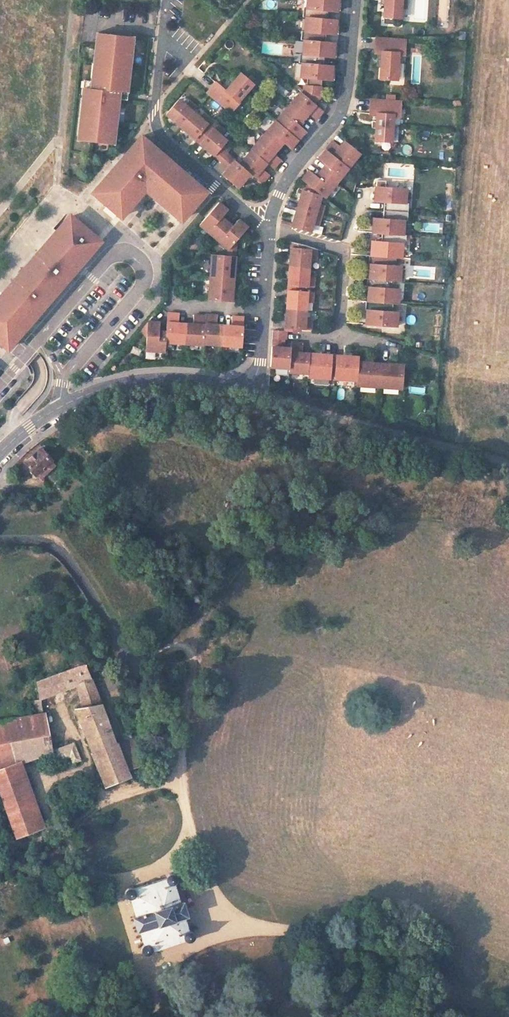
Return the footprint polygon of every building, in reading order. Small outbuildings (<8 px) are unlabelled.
[(307,9),(303,8),(303,17),(306,17),(327,19),(328,10),(337,11),(338,0),(307,0),(307,9)] [(381,4),(386,4),(384,23),(393,24),(394,17),(401,18),(402,0),(381,0),(381,4)] [(327,19),(306,17),(305,31),(301,31),(301,40),(304,40),(325,42),(326,33),(335,34),(336,20),(327,19)] [(133,39),(96,35),(95,46),(91,82),(90,89),(83,89),(77,142),(90,143),(114,146),(117,122),(119,100),(120,93),(127,93),(130,67),(133,39)] [(406,40),(375,38),(374,51),(374,53),(377,53),(382,53),(381,59),(377,59),(376,66),(381,66),(380,79),(397,80),(399,55),(405,55),(406,40)] [(325,42),(304,40),(303,54),(299,54),(299,63),(302,63),(323,65),(324,56),(333,57),(334,43),(325,42)] [(303,90),(301,92),(314,104),(320,97),(322,79),(331,80),(332,65),(323,65),(302,63),(301,77),(307,78),(306,85),(303,85),(303,90)] [(216,82),(206,93),(208,95),(225,109),(230,113),(240,103),(239,102),(253,84),(241,73),(226,91),(216,82)] [(91,82),(84,81),(83,89),(90,89),(91,82)] [(314,104),(301,92),(289,106),(301,118),(306,112),(316,120),(323,111),(314,104)] [(127,93),(120,93),(119,100),(127,101),(127,93)] [(185,105),(178,99),(166,114),(180,126),(193,112),(197,107),(189,101),(185,105)] [(387,100),(371,99),(370,113),(370,115),(378,115),(378,122),(372,121),(372,128),(377,128),(376,141),(392,142),(394,123),(394,117),(400,117),(401,101),(396,101),(387,100)] [(301,118),(289,106),(276,121),(289,132),(298,140),(306,131),(297,123),(301,118)] [(193,112),(180,126),(197,141),(210,126),(208,124),(211,120),(203,113),(200,117),(193,112)] [(289,132),(276,121),(264,135),(276,146),(281,141),(291,149),(298,140),(289,132)] [(212,128),(210,126),(197,141),(214,156),(223,145),(227,140),(220,135),(224,131),(216,124),(212,128)] [(276,146),(264,135),(251,150),(264,161),(274,169),(281,160),(272,152),(276,146)] [(98,194),(96,196),(117,215),(119,213),(123,216),(145,190),(179,219),(182,216),(185,217),(203,196),(201,194),(204,190),(148,142),(141,136),(124,155),(116,166),(94,191),(98,194)] [(333,141),(326,150),(348,168),(360,153),(345,141),(340,146),(333,141)] [(231,152),(223,145),(214,156),(221,162),(219,165),(228,173),(225,177),(237,188),(250,173),(239,164),(228,155),(231,152)] [(264,161),(251,150),(239,164),(250,173),(252,175),(261,183),(269,174),(259,166),(264,161)] [(326,150),(318,159),(326,165),(321,170),(336,183),(348,168),(326,150)] [(309,170),(302,180),(307,184),(320,194),(325,198),(336,183),(321,170),(316,176),(309,170)] [(385,181),(376,180),(375,187),(374,200),(386,201),(385,210),(404,212),(407,212),(408,203),(405,203),(406,189),(384,187),(385,181)] [(302,190),(296,208),(314,213),(320,215),(323,205),(317,203),(320,195),(320,194),(307,184),(302,190)] [(218,202),(199,224),(214,237),(227,222),(221,217),(227,210),(218,202)] [(314,213),(296,208),(292,224),(291,226),(309,231),(312,223),(318,225),(320,215),(314,213)] [(404,212),(385,210),(384,219),(373,219),(372,232),(383,233),(397,234),(402,234),(403,220),(407,221),(407,212),(404,212)] [(0,296),(0,342),(5,346),(7,344),(11,347),(99,243),(95,240),(98,237),(74,217),(72,220),(68,217),(56,231),(34,257),(15,278),(0,296)] [(227,222),(214,237),(228,249),(247,227),(238,220),(232,227),(227,222)] [(397,234),(383,233),(383,242),(371,241),(370,255),(396,257),(401,257),(402,244),(405,244),(406,235),(402,234),(397,234)] [(304,245),(291,242),(289,266),(302,267),(307,268),(308,259),(314,259),(315,249),(304,249),(304,245)] [(235,256),(212,254),(210,277),(234,279),(235,256)] [(370,255),(368,255),(368,264),(370,264),(369,278),(394,280),(399,280),(400,266),(395,266),(396,257),(370,255)] [(302,267),(289,266),(288,290),(300,291),(301,286),(306,286),(312,287),(313,277),(307,276),(307,268),(302,267)] [(234,279),(210,277),(209,300),(232,302),(234,279)] [(394,280),(369,278),(367,278),(366,287),(368,287),(367,301),(392,303),(398,303),(399,289),(393,289),(394,280)] [(300,291),(288,290),(287,309),(299,310),(304,310),(305,302),(311,302),(312,291),(306,291),(300,291)] [(392,303),(367,301),(365,301),(365,310),(367,310),(366,324),(396,326),(397,312),(392,311),(392,303)] [(299,310),(287,309),(285,331),(298,332),(298,329),(309,330),(310,319),(304,319),(304,310),(299,310)] [(179,314),(167,313),(166,332),(165,342),(184,343),(186,325),(178,324),(179,314)] [(193,325),(186,325),(184,343),(203,345),(203,344),(205,316),(194,315),(193,325)] [(217,316),(205,315),(205,316),(203,344),(222,345),(224,325),(217,325),(217,316)] [(231,326),(224,325),(222,345),(241,346),(242,323),(243,317),(232,317),(231,326)] [(159,322),(148,321),(143,327),(147,331),(146,350),(165,351),(165,342),(166,332),(159,331),(159,322)] [(285,331),(273,330),(270,366),(289,367),(290,348),(282,348),(283,339),(285,339),(285,331)] [(303,344),(291,343),(290,348),(289,367),(289,371),(308,372),(309,353),(302,352),(303,344)] [(139,356),(142,350),(133,346),(130,352),(139,356)] [(336,355),(309,353),(308,372),(307,376),(330,378),(330,369),(335,369),(336,355)] [(358,356),(336,355),(335,369),(334,378),(357,380),(358,361),(358,356)] [(381,363),(358,361),(357,380),(357,385),(379,387),(381,363)] [(399,364),(381,363),(379,387),(402,388),(404,365),(399,364)] [(51,461),(40,449),(25,463),(36,475),(36,474),(51,461)] [(54,465),(51,461),(36,474),(40,478),(54,465)] [(37,682),(39,699),(41,698),(77,685),(83,682),(91,679),(85,664),(37,682)] [(87,687),(93,685),(91,679),(83,682),(85,686),(87,687)] [(101,704),(93,685),(87,687),(85,686),(83,682),(77,685),(83,707),(101,704)] [(36,700),(32,700),(35,715),(47,712),(41,701),(36,700)] [(75,708),(106,785),(129,776),(126,771),(117,746),(101,704),(83,707),(75,708)] [(52,735),(47,712),(35,715),(0,721),(0,770),(24,764),(53,757),(52,735)] [(132,740),(117,746),(126,771),(143,765),(132,740)] [(80,760),(73,743),(66,745),(70,756),(73,763),(74,762),(80,760)] [(70,756),(66,745),(53,750),(57,760),(70,756)] [(24,764),(0,770),(0,792),(16,837),(48,826),(24,764)] [(129,898),(130,898),(135,916),(132,916),(137,931),(139,930),(144,944),(143,944),(141,946),(141,948),(141,951),(143,953),(145,954),(148,954),(149,954),(150,953),(152,950),(185,940),(187,942),(190,942),(191,941),(193,940),(194,938),(194,937),(194,935),(193,932),(192,931),(191,931),(188,930),(184,917),(188,916),(183,901),(180,902),(174,883),(176,882),(176,880),(177,879),(177,877),(176,876),(175,874),(174,873),(172,873),(170,873),(169,873),(167,875),(166,876),(166,878),(134,888),(133,888),(130,887),(128,887),(127,888),(125,890),(124,892),(124,894),(125,896),(126,897),(129,898)]
